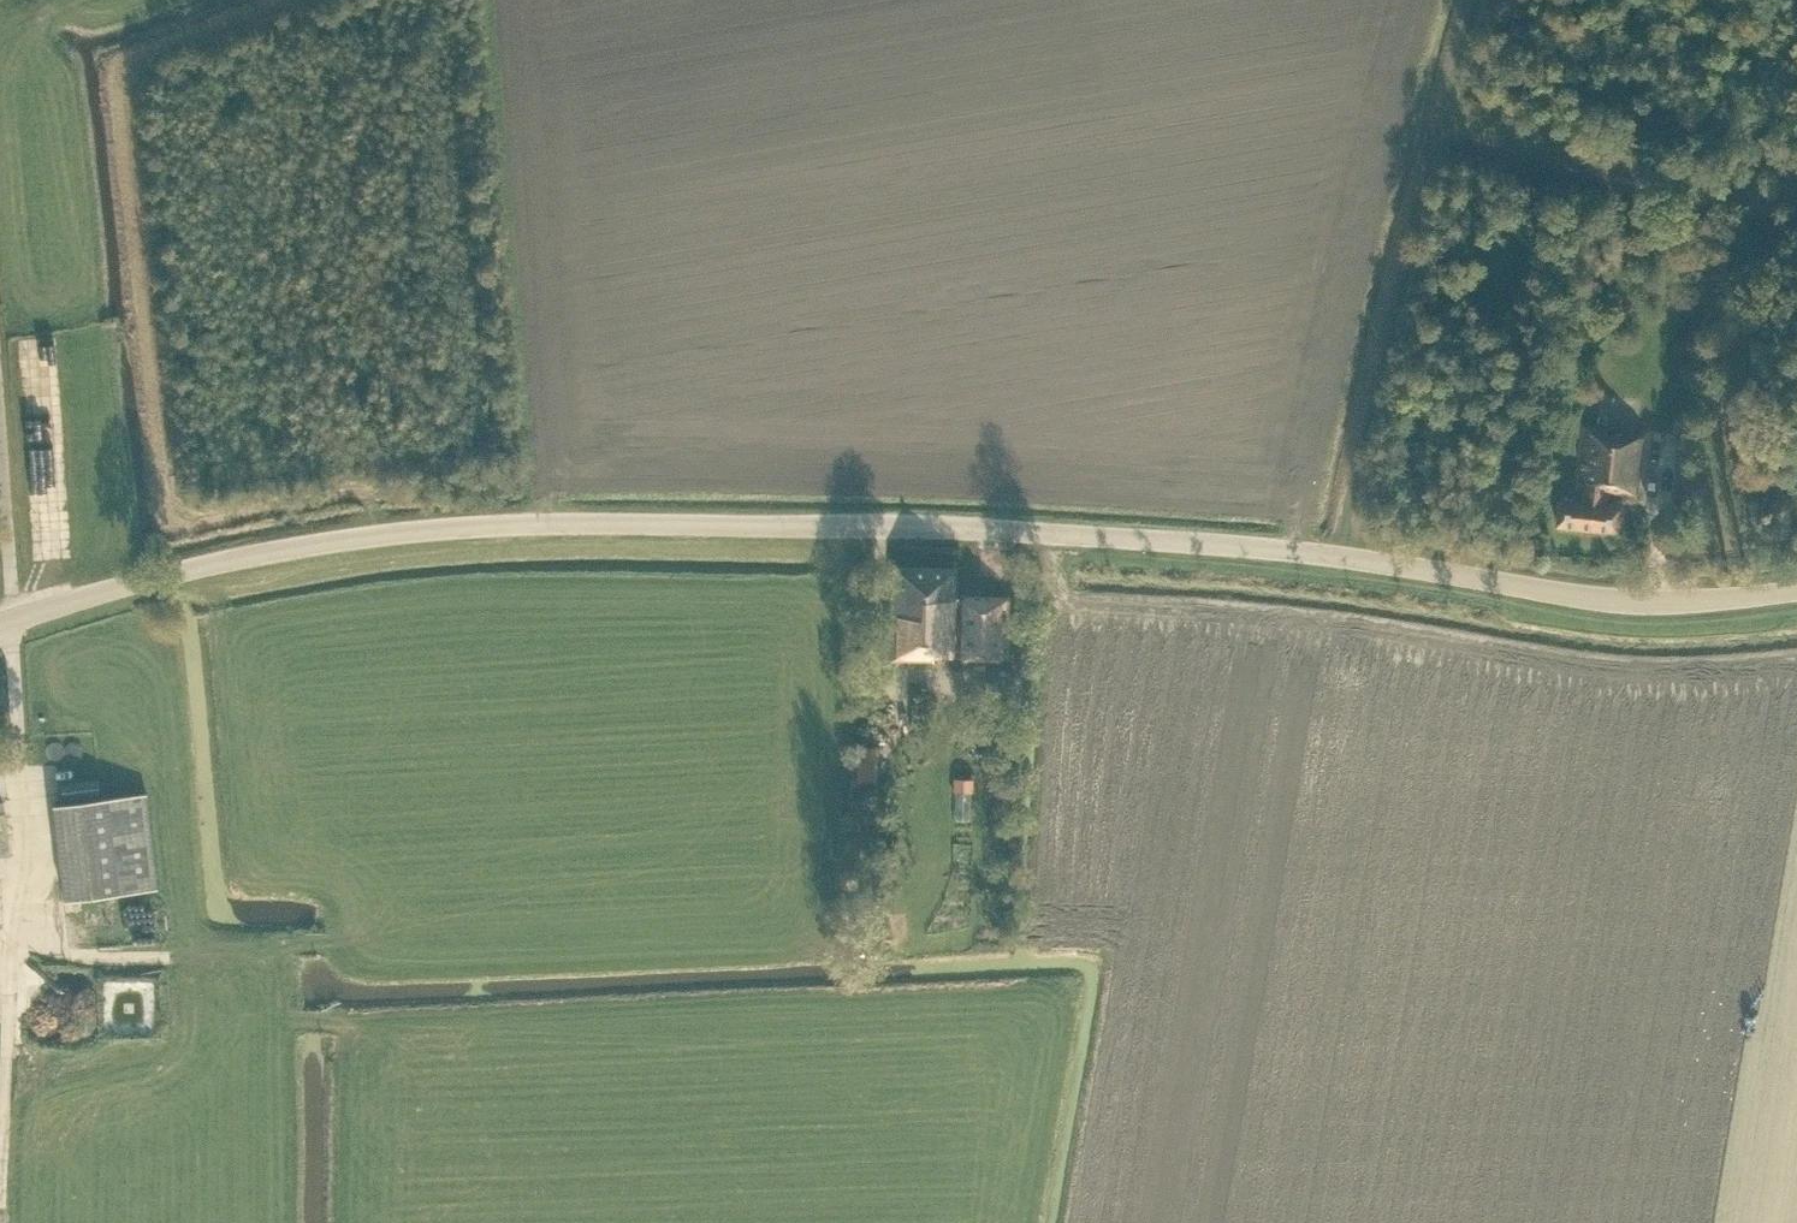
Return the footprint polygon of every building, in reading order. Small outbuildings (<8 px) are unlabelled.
[(1622,506),(1607,504),(1608,491),(1633,494),(1640,438),(1605,433),(1583,431),(1577,488),(1584,489),(1582,501),(1560,499),(1557,527),(1619,533),(1622,506)] [(886,615),(885,660),(932,661),(932,657),(987,658),(987,687),(1004,687),(1005,600),(953,599),(954,569),(893,568),(893,591),(892,591),(892,615),(886,615)] [(972,779),(952,778),(952,792),(954,792),(970,792),(972,792),(972,779)] [(99,798),(97,780),(58,784),(60,802),(99,798)] [(970,792),(954,792),(953,820),(969,821),(970,792)] [(63,900),(156,889),(145,793),(52,804),(63,900)] [(9,857),(1,801),(0,802),(0,857),(9,857)]
